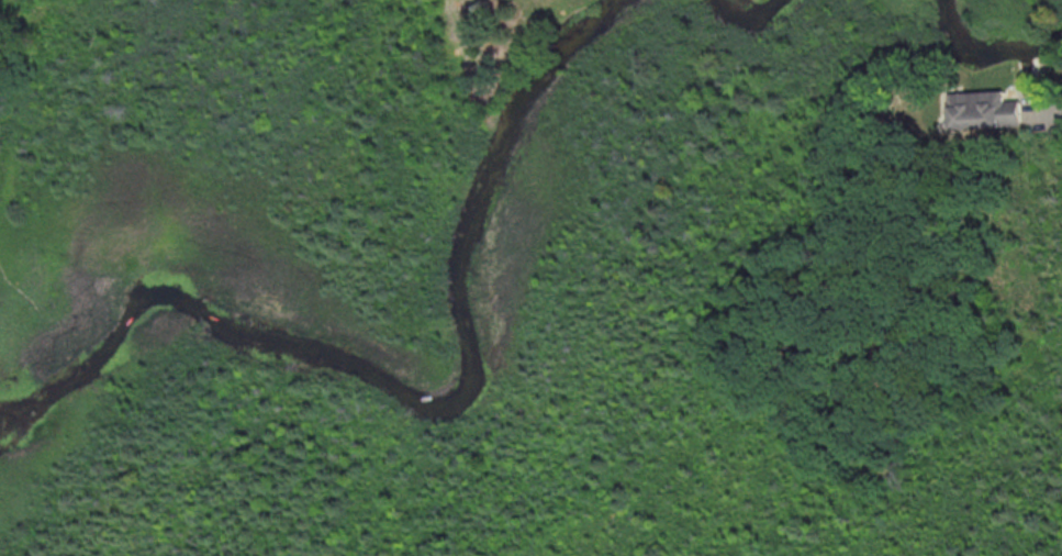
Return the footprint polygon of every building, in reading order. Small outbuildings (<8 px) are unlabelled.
[(950,128),(1020,126),(1019,100),(1003,100),(1003,90),(948,92),(950,128)]
